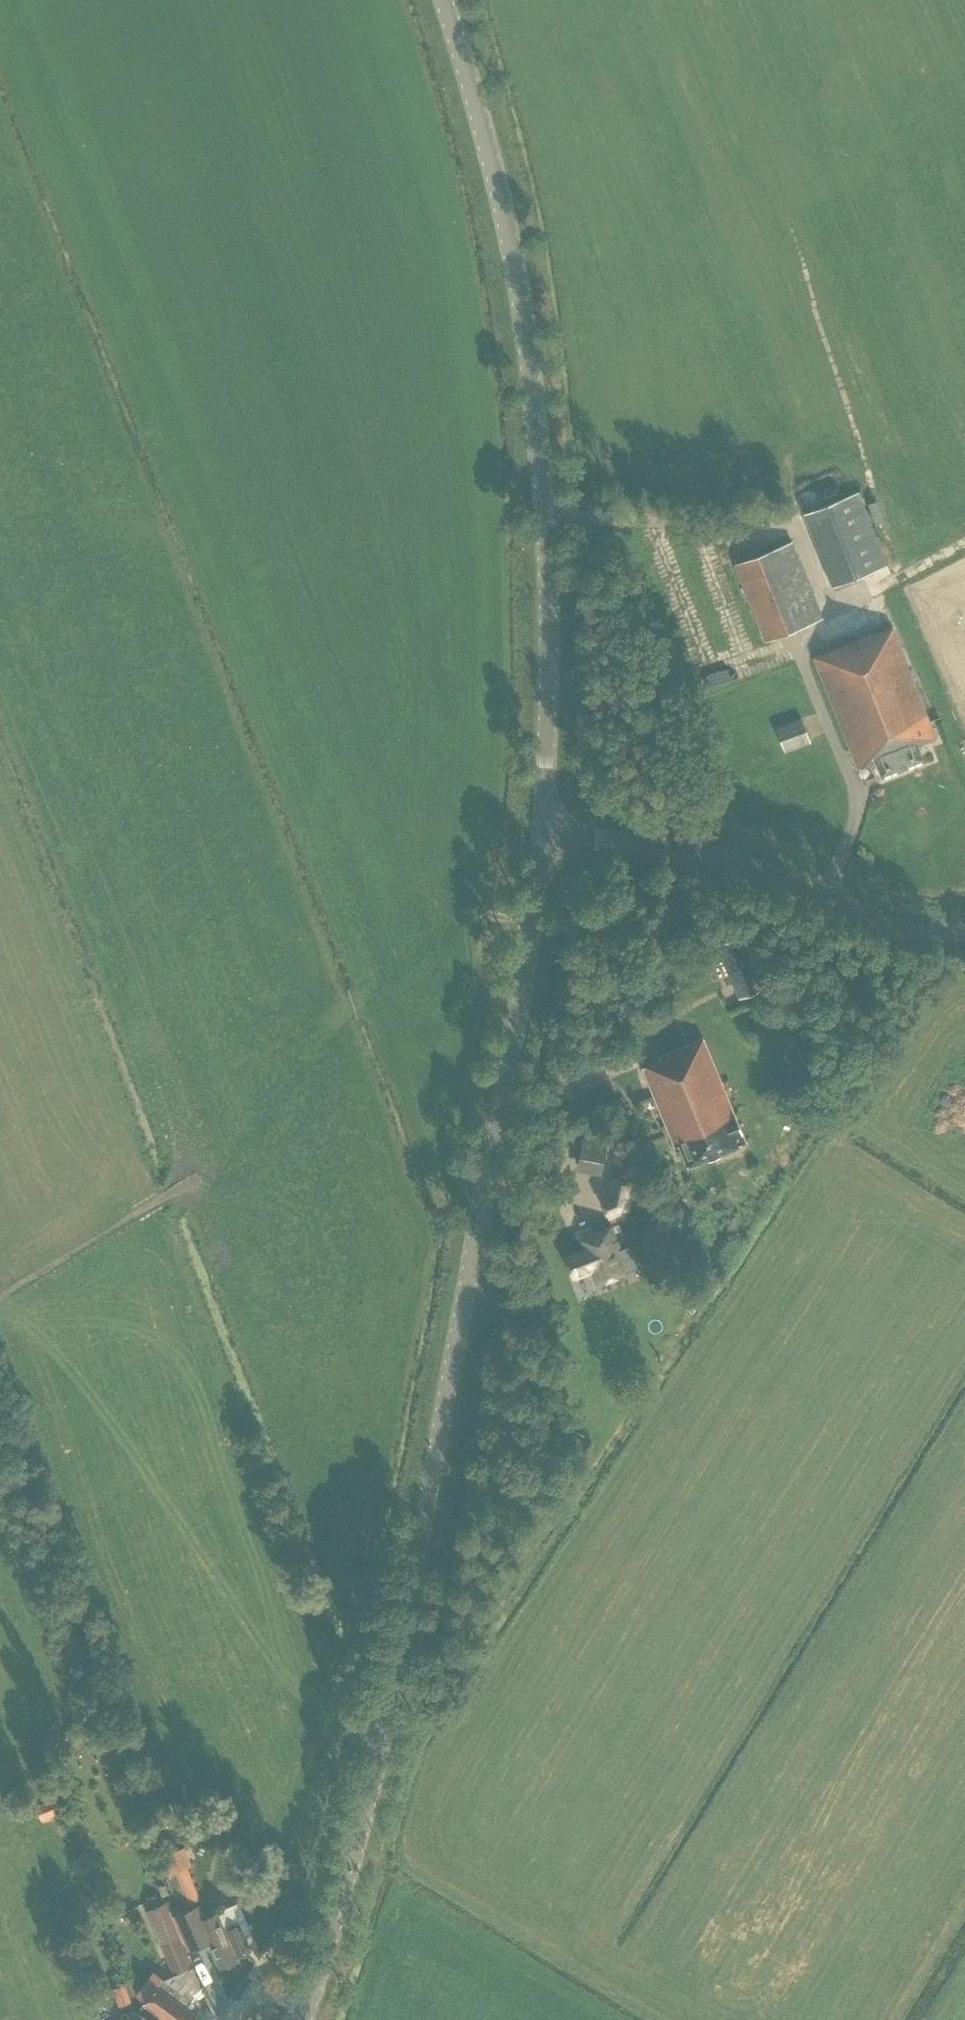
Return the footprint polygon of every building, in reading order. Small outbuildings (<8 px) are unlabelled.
[(827,571),(882,549),(853,476),(798,497),(827,571)] [(765,640),(822,617),(792,541),(735,563),(765,640)] [(918,744),(936,737),(892,626),(814,657),(858,768),(876,761),(881,774),(923,757),(918,744)] [(785,751),(812,741),(801,716),(775,726),(785,751)] [(716,943),(739,997),(764,987),(741,933),(716,943)] [(688,1165),(746,1142),(703,1038),(659,1056),(660,1059),(643,1066),(676,1146),(680,1144),(688,1165)] [(577,1170),(602,1175),(610,1135),(585,1130),(577,1170)] [(627,1208),(633,1182),(613,1178),(609,1195),(602,1199),(609,1215),(627,1208)] [(599,1280),(622,1271),(614,1251),(619,1249),(610,1226),(583,1237),(587,1248),(566,1256),(573,1275),(595,1267),(599,1280)] [(176,1874),(166,1878),(178,1906),(199,1898),(185,1865),(174,1870),(176,1874)] [(146,1909),(173,1972),(192,1964),(165,1901),(146,1909)] [(226,1928),(218,1911),(205,1917),(200,1904),(175,1915),(189,1949),(209,1940),(220,1966),(238,1958),(237,1955),(251,1949),(240,1922),(226,1928)] [(186,2006),(192,1998),(161,1977),(143,2002),(166,2019),(192,2019),(197,2014),(186,2006)] [(134,2009),(130,2015),(125,2012),(120,2019),(150,2019),(134,2009)]
